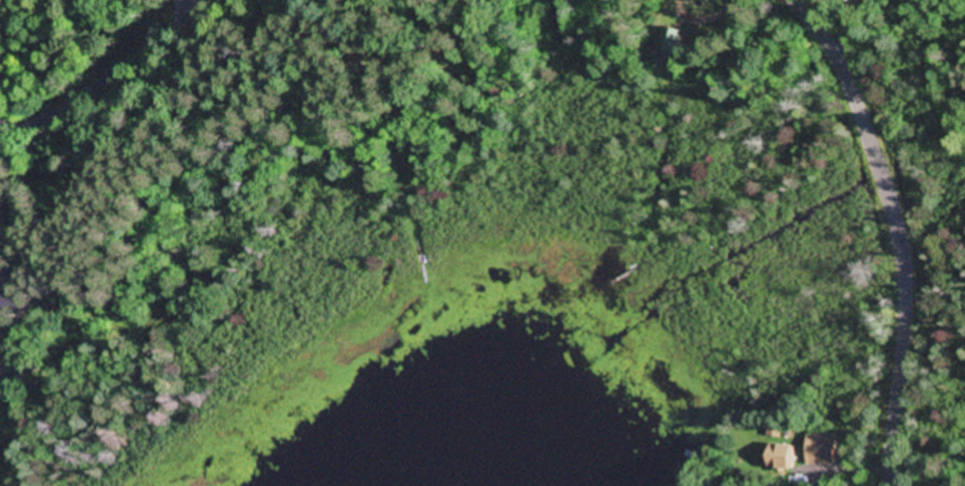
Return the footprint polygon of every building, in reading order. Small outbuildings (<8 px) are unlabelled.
[(660,52),(677,61),(690,37),(673,28),(660,52)]
